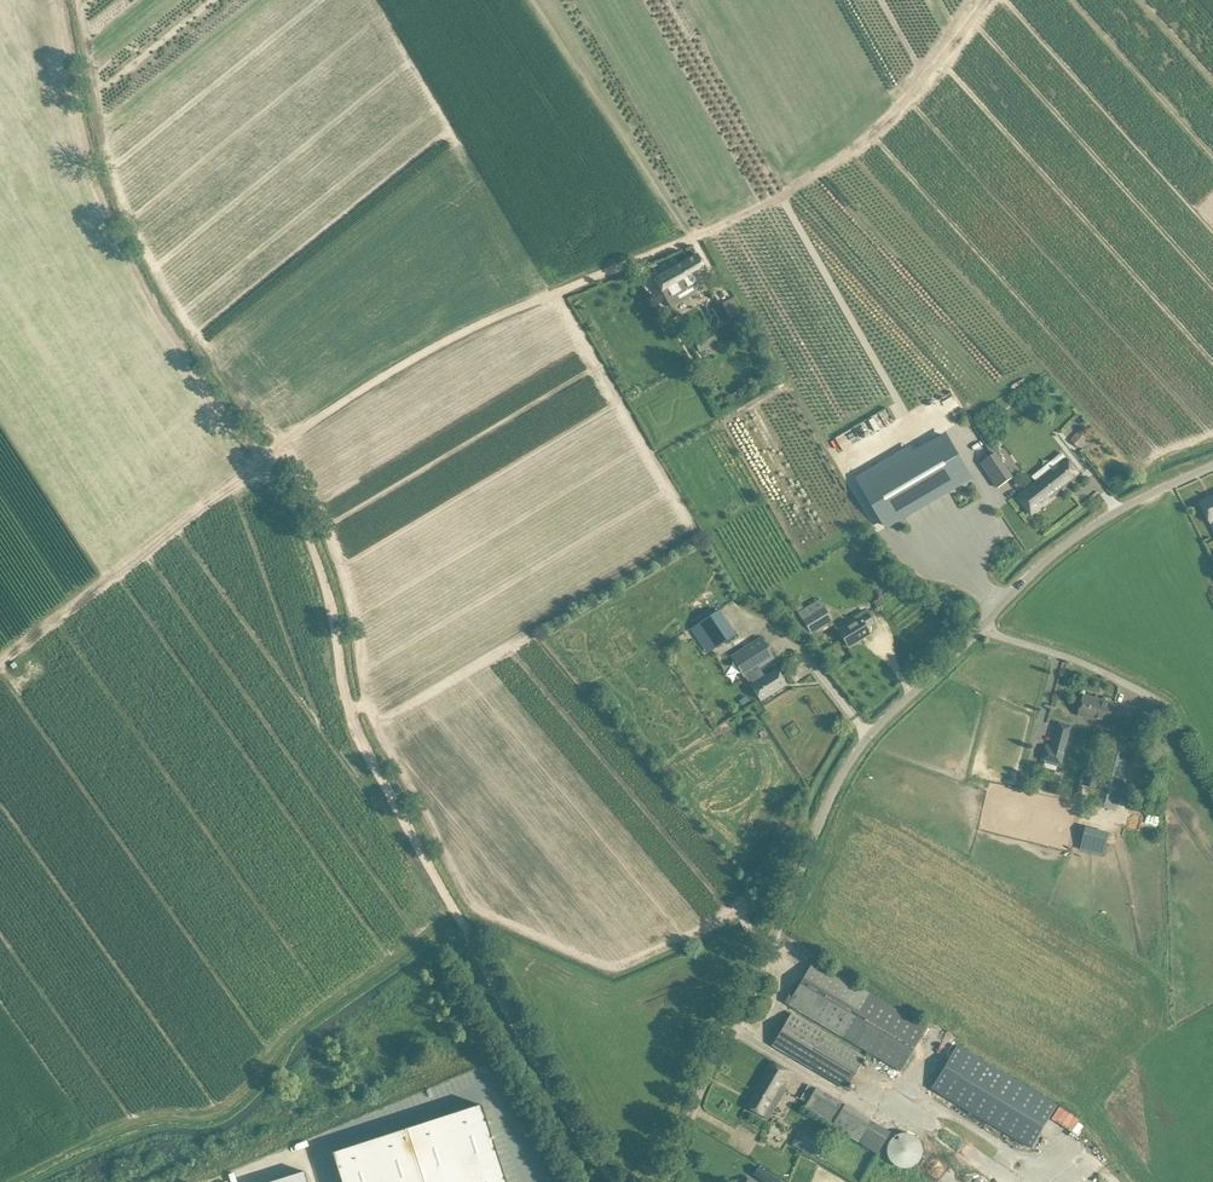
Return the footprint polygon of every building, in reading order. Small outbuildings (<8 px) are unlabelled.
[(654,279),(671,307),(695,293),(703,288),(696,276),(706,270),(697,254),(654,279)] [(741,312),(733,298),(721,305),(730,319),(741,312)] [(696,338),(693,340),(699,352),(717,342),(710,330),(696,338)] [(1070,440),(1078,447),(1086,439),(1078,431),(1070,440)] [(914,452),(860,485),(887,531),(948,494),(972,480),(945,434),(922,448),(914,452)] [(1021,495),(1034,513),(1081,476),(1067,458),(1021,495)] [(997,475),(991,480),(997,488),(1003,484),(997,475)] [(1200,503),(1206,514),(1212,528),(1212,496),(1200,503)] [(802,618),(811,634),(832,621),(823,606),(802,618)] [(690,629),(708,654),(736,635),(719,610),(690,629)] [(838,631),(848,647),(870,634),(866,627),(873,623),(865,611),(856,616),(857,619),(838,631)] [(761,637),(730,657),(743,677),(745,677),(760,701),(786,685),(776,669),(764,676),(758,668),(774,658),(761,637)] [(1084,695),(1078,715),(1128,729),(1133,708),(1084,695)] [(746,696),(739,700),(742,705),(749,700),(746,696)] [(1070,727),(1060,725),(1054,749),(1047,747),(1044,759),(1061,763),(1070,727)] [(1095,805),(1116,810),(1134,739),(1112,733),(1095,805)] [(1086,786),(1096,789),(1099,774),(1089,771),(1086,786)] [(1145,819),(1143,831),(1158,833),(1159,820),(1145,819)] [(788,1004),(798,1010),(901,1072),(926,1028),(814,961),(788,1004)] [(770,1045),(845,1089),(863,1058),(789,1014),(770,1045)] [(956,1045),(931,1088),(1032,1148),(1058,1105),(956,1045)] [(781,1087),(790,1071),(771,1061),(754,1090),(755,1091),(746,1107),(767,1119),(784,1089),(781,1087)] [(802,1111),(831,1128),(845,1104),(816,1087),(815,1089),(808,1085),(800,1099),(807,1103),(802,1111)] [(331,1153),(341,1181),(506,1181),(481,1105),(331,1153)] [(888,1153),(889,1156),(890,1158),(891,1160),(893,1163),(895,1164),(896,1166),(899,1167),(902,1168),(904,1169),(907,1169),(910,1168),(913,1167),(915,1166),(918,1164),(919,1162),(921,1160),(922,1158),(923,1155),(923,1153),(923,1150),(923,1147),(922,1145),(921,1142),(920,1140),(917,1137),(914,1135),(912,1134),(908,1133),(904,1133),(901,1134),(898,1135),(895,1137),(893,1139),(891,1141),(889,1144),(888,1147),(888,1150),(888,1153)] [(795,1146),(813,1158),(822,1144),(809,1136),(804,1144),(798,1140),(795,1146)] [(305,1171),(270,1181),(308,1181),(305,1171)] [(760,1179),(764,1181),(780,1181),(766,1171),(760,1179)]
